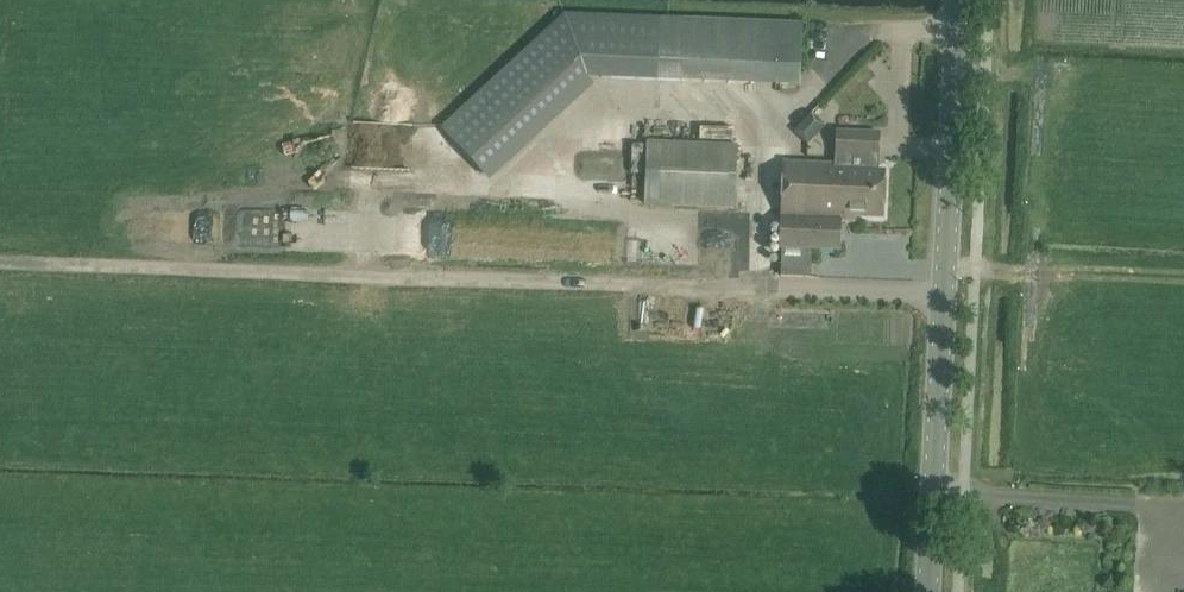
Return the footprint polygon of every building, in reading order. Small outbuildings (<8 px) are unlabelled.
[(576,76),(657,80),(800,85),(802,24),(564,14),(441,127),(478,167),(576,76)] [(784,161),(782,221),(781,248),(839,250),(840,222),(855,222),(856,216),(883,217),(885,171),(878,171),(879,133),(837,132),(836,163),(784,161)] [(647,142),(644,203),(735,207),(737,145),(647,142)] [(575,212),(575,198),(554,198),(555,213),(575,212)] [(643,298),(649,320),(662,317),(656,294),(643,298)]
